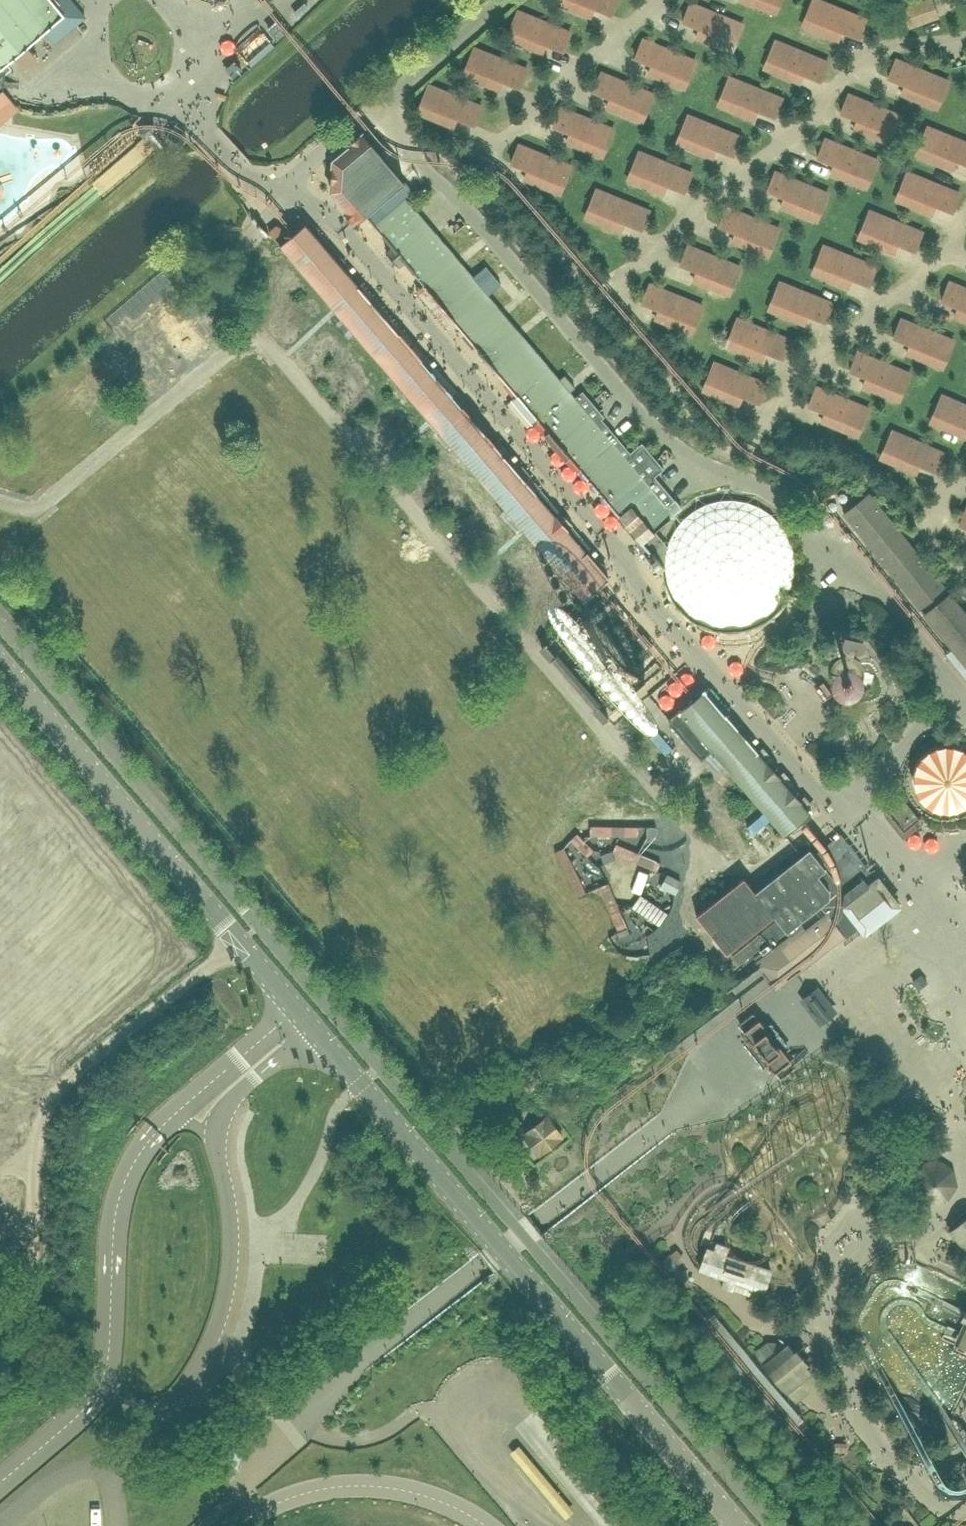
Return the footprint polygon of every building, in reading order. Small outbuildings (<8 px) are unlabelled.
[(13,68),(8,62),(47,30),(56,40),(80,20),(64,0),(0,0),(0,78),(13,68)] [(289,10),(300,22),(319,4),(315,0),(300,0),(289,10)] [(616,0),(577,0),(611,13),(616,0)] [(865,19),(816,0),(812,0),(806,16),(858,37),(865,19)] [(935,4),(933,0),(925,0),(902,8),(909,29),(940,18),(935,4)] [(735,42),(742,24),(690,3),(683,21),(735,42)] [(563,50),(570,32),(517,12),(510,29),(563,50)] [(262,25),(246,38),(258,52),(274,39),(262,25)] [(687,79),(694,61),(642,41),(635,59),(687,79)] [(820,80),(827,62),(775,41),(768,59),(820,80)] [(519,87),(526,69),(474,49),(467,66),(519,87)] [(941,98),(948,81),(895,60),(888,78),(941,98)] [(646,112),(653,94),(601,73),(594,91),(646,112)] [(774,116),(781,99),(728,78),(721,96),(774,116)] [(21,108),(12,98),(0,82),(0,126),(21,108)] [(473,124),(480,106),(428,86),(421,103),(473,124)] [(893,133),(900,116),(848,95),(841,113),(893,133)] [(606,146),(613,128),(560,108),(553,126),(606,146)] [(732,154),(739,137),(687,116),(680,134),(732,154)] [(927,128),(920,146),(965,164),(965,144),(927,128)] [(166,138),(175,155),(192,147),(184,129),(166,138)] [(332,168),(331,184),(336,185),(335,190),(348,204),(342,209),(355,223),(365,215),(392,247),(386,251),(389,255),(387,257),(394,264),(396,262),(399,266),(404,261),(408,266),(414,273),(424,284),(455,320),(518,394),(528,406),(538,418),(580,467),(579,467),(601,493),(602,492),(611,502),(610,503),(611,504),(621,516),(622,516),(632,527),(642,540),(642,541),(651,551),(652,551),(653,553),(660,560),(659,561),(663,565),(664,566),(660,569),(659,569),(658,570),(659,571),(661,569),(661,573),(654,574),(655,577),(662,576),(663,583),(665,583),(669,593),(667,594),(671,600),(665,604),(666,607),(672,603),(677,609),(678,608),(686,616),(685,617),(691,622),(686,628),(689,629),(693,623),(699,627),(700,625),(707,628),(710,629),(710,631),(717,633),(716,640),(718,641),(720,633),(727,634),(727,633),(738,632),(739,634),(746,633),(748,640),(750,639),(748,632),(756,630),(755,628),(765,623),(766,625),(772,621),(777,626),(779,625),(774,619),(780,614),(779,612),(785,604),(788,599),(791,598),(793,600),(798,602),(799,600),(788,593),(793,580),(794,565),(793,551),(788,538),(781,525),(772,516),(771,515),(761,508),(759,507),(746,502),(732,500),(717,501),(704,505),(691,512),(681,521),(672,533),(666,546),(661,539),(653,529),(671,514),(680,506),(654,476),(663,468),(642,443),(630,453),(601,419),(604,416),(583,391),(575,397),(435,233),(427,224),(404,197),(380,216),(373,208),(403,182),(362,133),(347,146),(352,151),(337,163),(337,169),(332,168)] [(870,178),(877,160),(824,140),(817,158),(870,178)] [(563,185),(570,167),(518,147),(511,164),(563,185)] [(683,191),(690,173),(638,152),(631,170),(683,191)] [(820,211),(827,193),(775,172),(768,190),(820,211)] [(952,211),(959,194),(907,173),(900,191),(952,211)] [(641,228),(648,210),(596,190),(589,208),(641,228)] [(771,246),(778,228),(726,207),(719,225),(771,246)] [(914,250),(921,232),(869,212),(862,229),(914,250)] [(273,230),(269,232),(281,245),(583,598),(595,589),(598,585),(608,577),(567,528),(561,520),(556,515),(555,515),(493,442),(492,443),(483,432),(483,431),(483,430),(482,431),(472,419),(473,419),(472,418),(462,407),(463,407),(462,406),(461,406),(451,395),(452,394),(451,393),(451,394),(441,383),(442,382),(441,381),(440,382),(431,371),(431,370),(431,369),(430,370),(420,358),(421,357),(420,356),(420,357),(410,346),(411,346),(410,345),(405,340),(400,334),(401,334),(400,333),(358,285),(359,284),(358,284),(357,284),(347,273),(348,273),(348,272),(347,273),(337,261),(338,260),(337,260),(336,260),(327,249),(327,248),(326,248),(316,237),(317,236),(316,235),(316,236),(306,225),(307,224),(306,223),(305,224),(296,232),(293,234),(291,237),(290,237),(288,237),(276,231),(273,230)] [(732,284),(739,266),(687,246),(680,263),(732,284)] [(869,285),(876,267),(823,246),(816,264),(869,285)] [(825,321),(832,303),(779,282),(772,300),(825,321)] [(949,282),(942,300),(965,310),(965,290),(949,282)] [(694,323),(701,305),(649,285),(642,303),(694,323)] [(782,358),(789,340),(737,319),(729,337),(782,358)] [(945,360),(953,343),(901,320),(894,338),(945,360)] [(902,393),(910,375),(858,353),(850,370),(902,393)] [(759,402),(766,384),(713,363),(706,381),(759,402)] [(861,426),(868,409),(815,388),(808,406),(861,426)] [(942,396),(934,414),(965,428),(965,407),(942,396)] [(936,471),(943,454),(892,431),(884,449),(936,471)] [(843,512),(912,598),(965,665),(965,617),(943,590),(865,494),(858,500),(843,512)] [(866,645),(844,641),(842,650),(846,654),(859,657),(864,654),(866,645)] [(641,688),(619,651),(607,659),(628,695),(641,688)] [(865,679),(863,671),(860,666),(857,664),(854,662),(850,661),(847,661),(843,661),(836,665),(831,671),(830,678),(832,686),(836,692),(843,695),(851,695),(858,692),(863,686),(865,679)] [(675,716),(667,722),(698,758),(708,749),(732,776),(785,835),(788,833),(790,835),(795,830),(802,824),(808,819),(806,817),(809,814),(810,814),(799,802),(799,801),(797,802),(787,791),(789,789),(788,789),(787,790),(777,779),(778,778),(777,777),(776,778),(766,767),(767,766),(767,765),(765,766),(755,755),(757,754),(756,753),(755,754),(745,743),(746,741),(744,742),(734,731),(736,730),(735,729),(733,730),(724,720),(726,718),(723,716),(722,717),(714,708),(714,707),(712,705),(702,695),(704,694),(701,692),(699,694),(700,696),(697,699),(691,704),(690,703),(688,705),(688,706),(678,714),(678,713),(675,716)] [(965,749),(965,743),(965,742),(959,741),(961,734),(952,732),(951,738),(944,737),(943,744),(933,746),(924,752),(917,760),(912,770),(911,780),(913,791),(919,801),(927,808),(937,813),(948,814),(958,812),(965,807),(965,750),(965,749)] [(811,951),(817,958),(845,936),(847,939),(858,930),(886,908),(888,911),(897,904),(878,882),(871,888),(864,879),(871,873),(832,822),(830,823),(807,842),(812,849),(757,893),(745,878),(697,916),(728,955),(776,917),(780,921),(734,958),(740,966),(760,950),(764,954),(756,960),(761,967),(769,976),(790,977),(794,974),(812,959),(807,953),(811,951)] [(808,993),(800,999),(810,1013),(820,1025),(829,1019),(837,1012),(827,999),(817,986),(808,993)] [(755,1015),(740,1026),(747,1035),(759,1051),(772,1067),(778,1076),(793,1064),(787,1056),(774,1039),(761,1023),(755,1015)] [(744,1104),(760,1093),(753,1084),(738,1094),(744,1104)] [(539,1152),(543,1149),(562,1134),(547,1116),(547,1115),(524,1133),(539,1152)] [(928,1205),(931,1207),(948,1202),(958,1188),(957,1171),(946,1158),(927,1156),(913,1166),(908,1183),(915,1199),(928,1205)] [(950,1231),(962,1247),(964,1249),(965,1247),(965,1218),(950,1231)] [(762,1293),(763,1289),(764,1289),(767,1279),(770,1268),(726,1255),(722,1253),(713,1251),(707,1249),(704,1258),(701,1269),(726,1277),(724,1285),(757,1295),(761,1296),(762,1293)] [(962,1331),(955,1345),(965,1350),(965,1333),(962,1331)] [(768,1344),(757,1353),(798,1400),(809,1391),(810,1369),(805,1363),(795,1351),(787,1343),(771,1341),(768,1344)] [(840,1433),(835,1445),(847,1450),(852,1438),(840,1433)]
